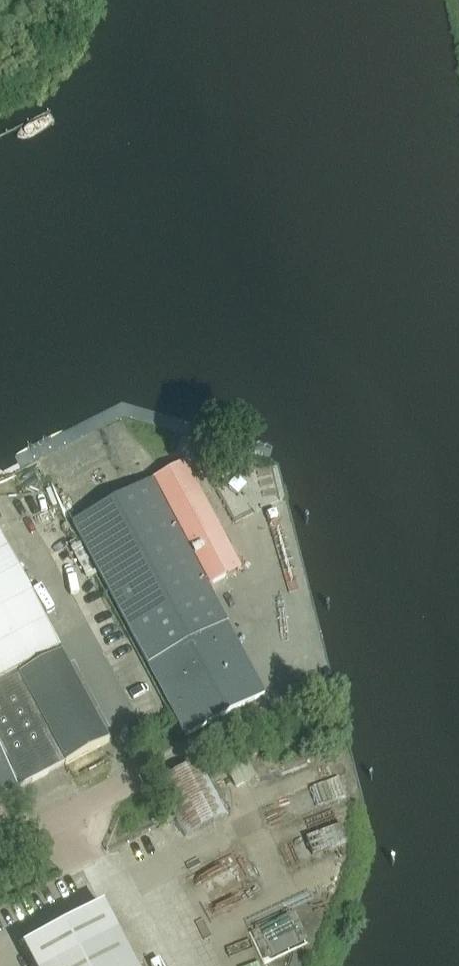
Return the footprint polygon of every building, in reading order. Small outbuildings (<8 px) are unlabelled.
[(184,464),(151,482),(208,588),(241,571),(184,464)] [(151,482),(73,524),(186,737),(265,695),(208,588),(151,482)] [(108,744),(0,540),(0,801),(108,744)] [(256,779),(241,750),(221,761),(236,790),(256,779)] [(157,783),(175,818),(185,837),(227,815),(200,761),(157,783)] [(102,907),(22,949),(31,965),(133,965),(102,907)]
